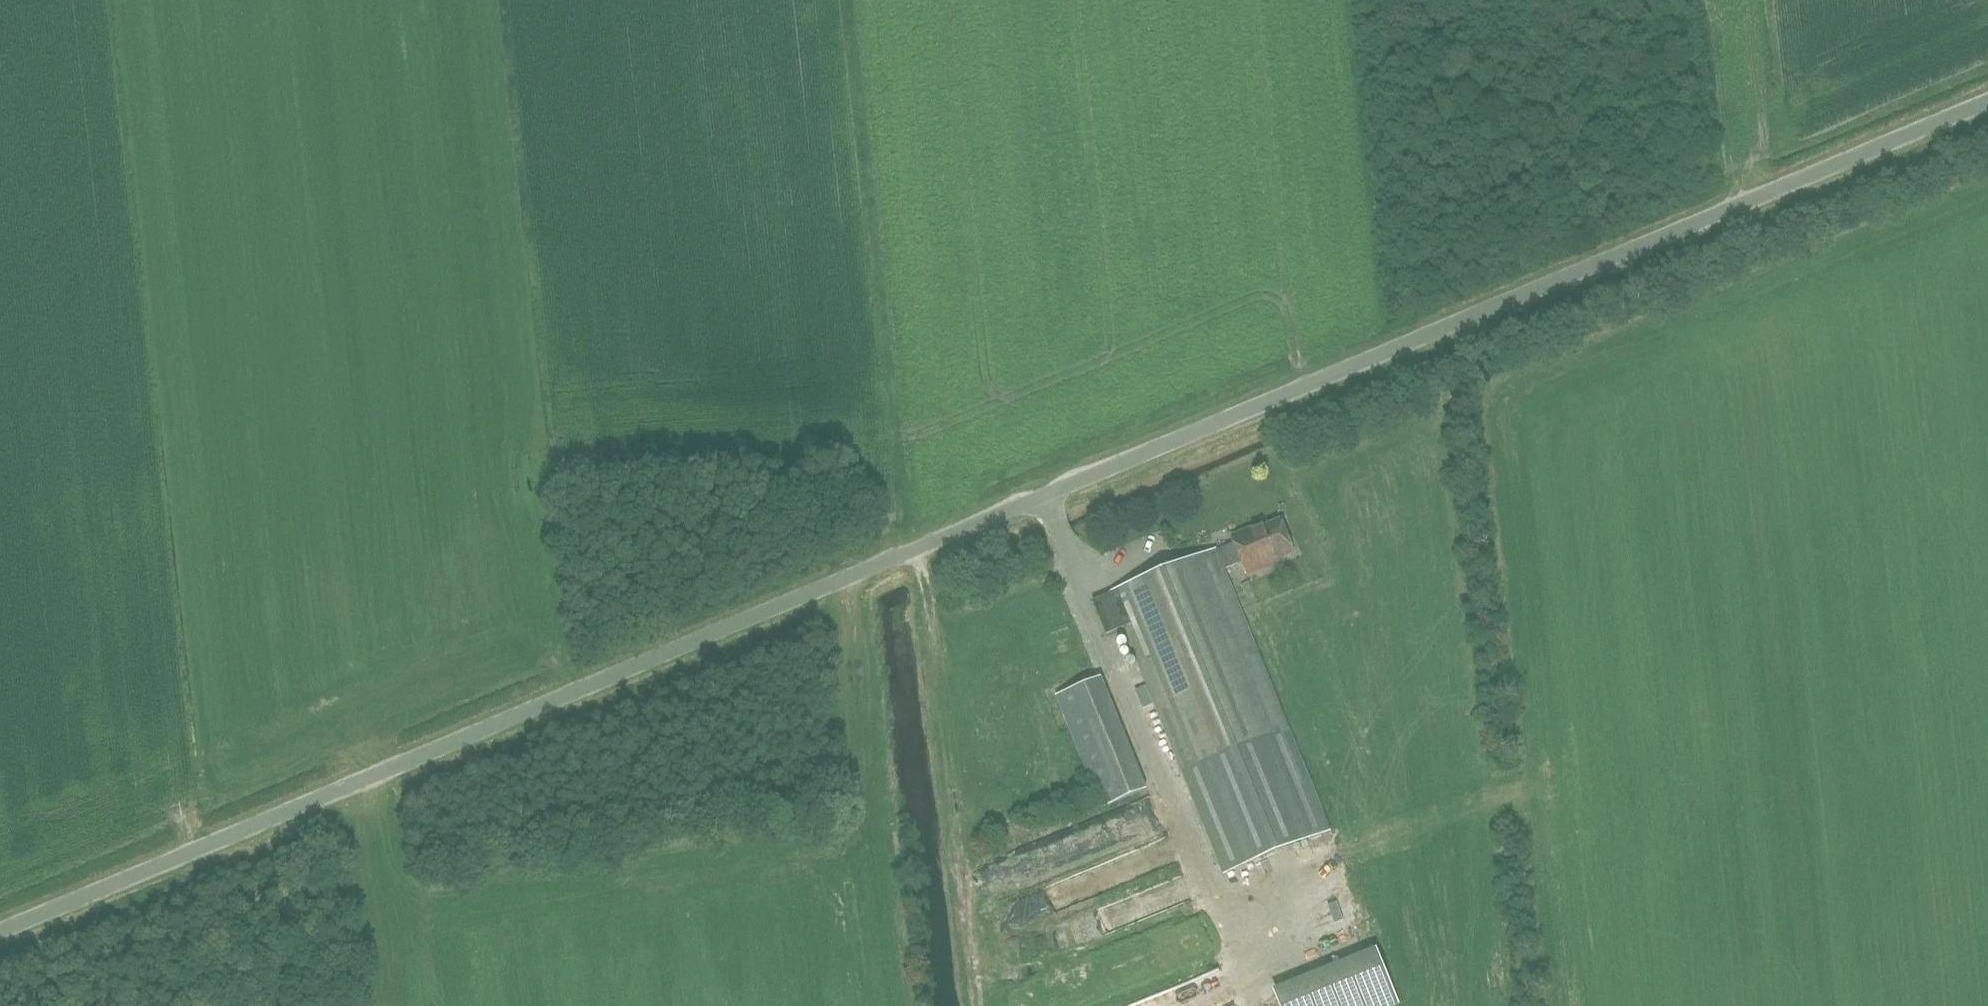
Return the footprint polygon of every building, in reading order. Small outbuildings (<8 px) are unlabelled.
[(1291,731),(1225,570),(1243,562),(1248,575),(1267,567),(1266,564),(1293,553),(1281,521),(1253,533),(1252,530),(1233,537),(1237,545),(1218,553),(1217,550),(1110,593),(1184,775),(1224,875),(1331,830),(1291,731)] [(951,591),(945,593),(948,603),(954,601),(951,591)] [(1102,678),(1057,697),(1102,808),(1147,790),(1102,678)] [(1270,976),(1281,1005),(1372,1005),(1367,995),(1362,997),(1352,970),(1345,972),(1337,951),(1270,976)] [(1152,986),(1158,1005),(1177,1005),(1202,998),(1198,983),(1224,974),(1220,964),(1152,986)]
